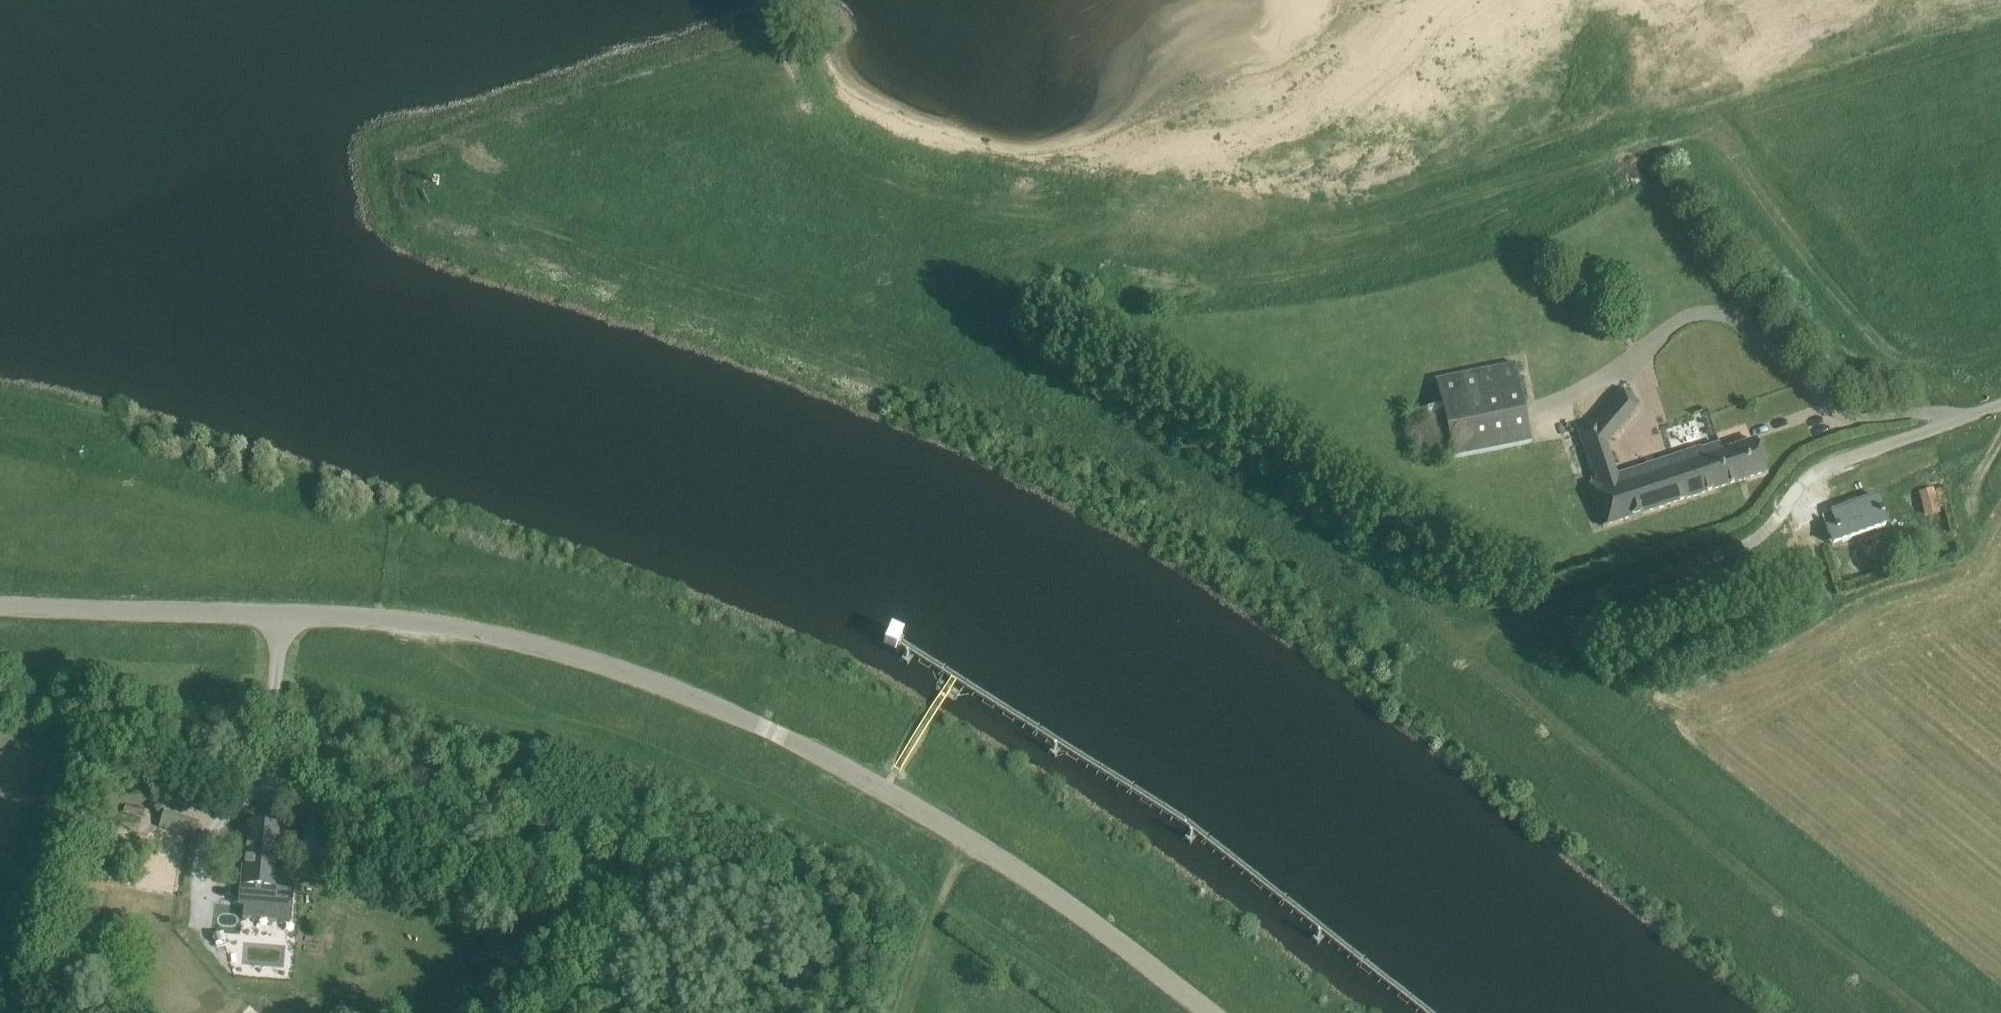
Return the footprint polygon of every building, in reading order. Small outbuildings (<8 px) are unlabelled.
[(1452,458),(1531,443),(1515,362),(1436,378),(1441,404),(1410,410),(1420,458),(1451,452),(1452,458)] [(1596,422),(1579,428),(1597,482),(1589,485),(1603,526),(1739,481),(1745,479),(1766,472),(1756,440),(1721,452),(1719,445),(1647,468),(1647,466),(1616,476),(1605,444),(1597,420),(1596,422)] [(1934,492),(1920,496),(1920,497),(1923,510),(1924,514),(1939,510),(1934,492)] [(1875,496),(1822,514),(1829,533),(1833,545),(1842,541),(1886,526),(1875,496)] [(164,809),(158,826),(194,838),(200,821),(164,809)] [(248,842),(242,906),(292,910),(295,871),(276,870),(280,825),(250,822),(249,829),(244,829),(243,842),(244,842),(248,842)]
